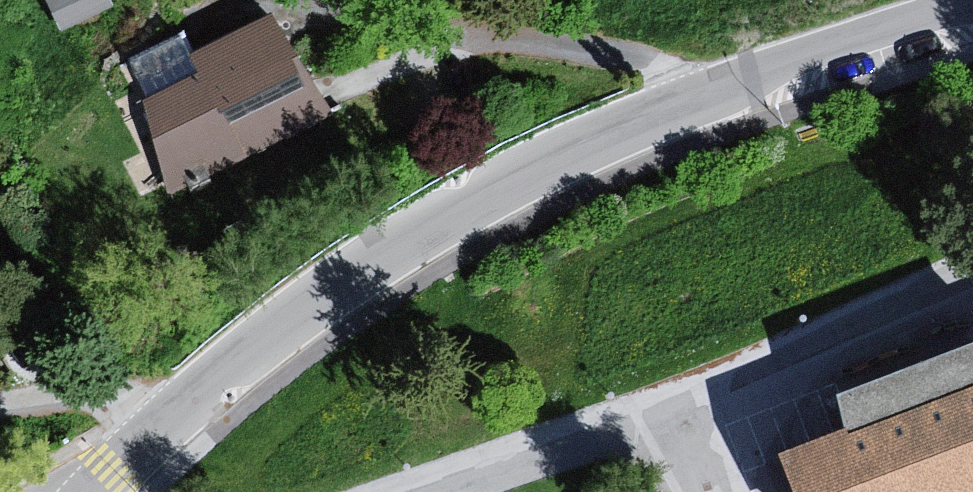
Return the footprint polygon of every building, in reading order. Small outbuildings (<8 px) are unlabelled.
[(129,137),(169,206),(321,119),(267,26),(187,64),(175,33),(115,60),(135,106),(129,137)] [(789,461),(801,491),(972,491),(972,353),(845,402),(846,437),(789,461)]
